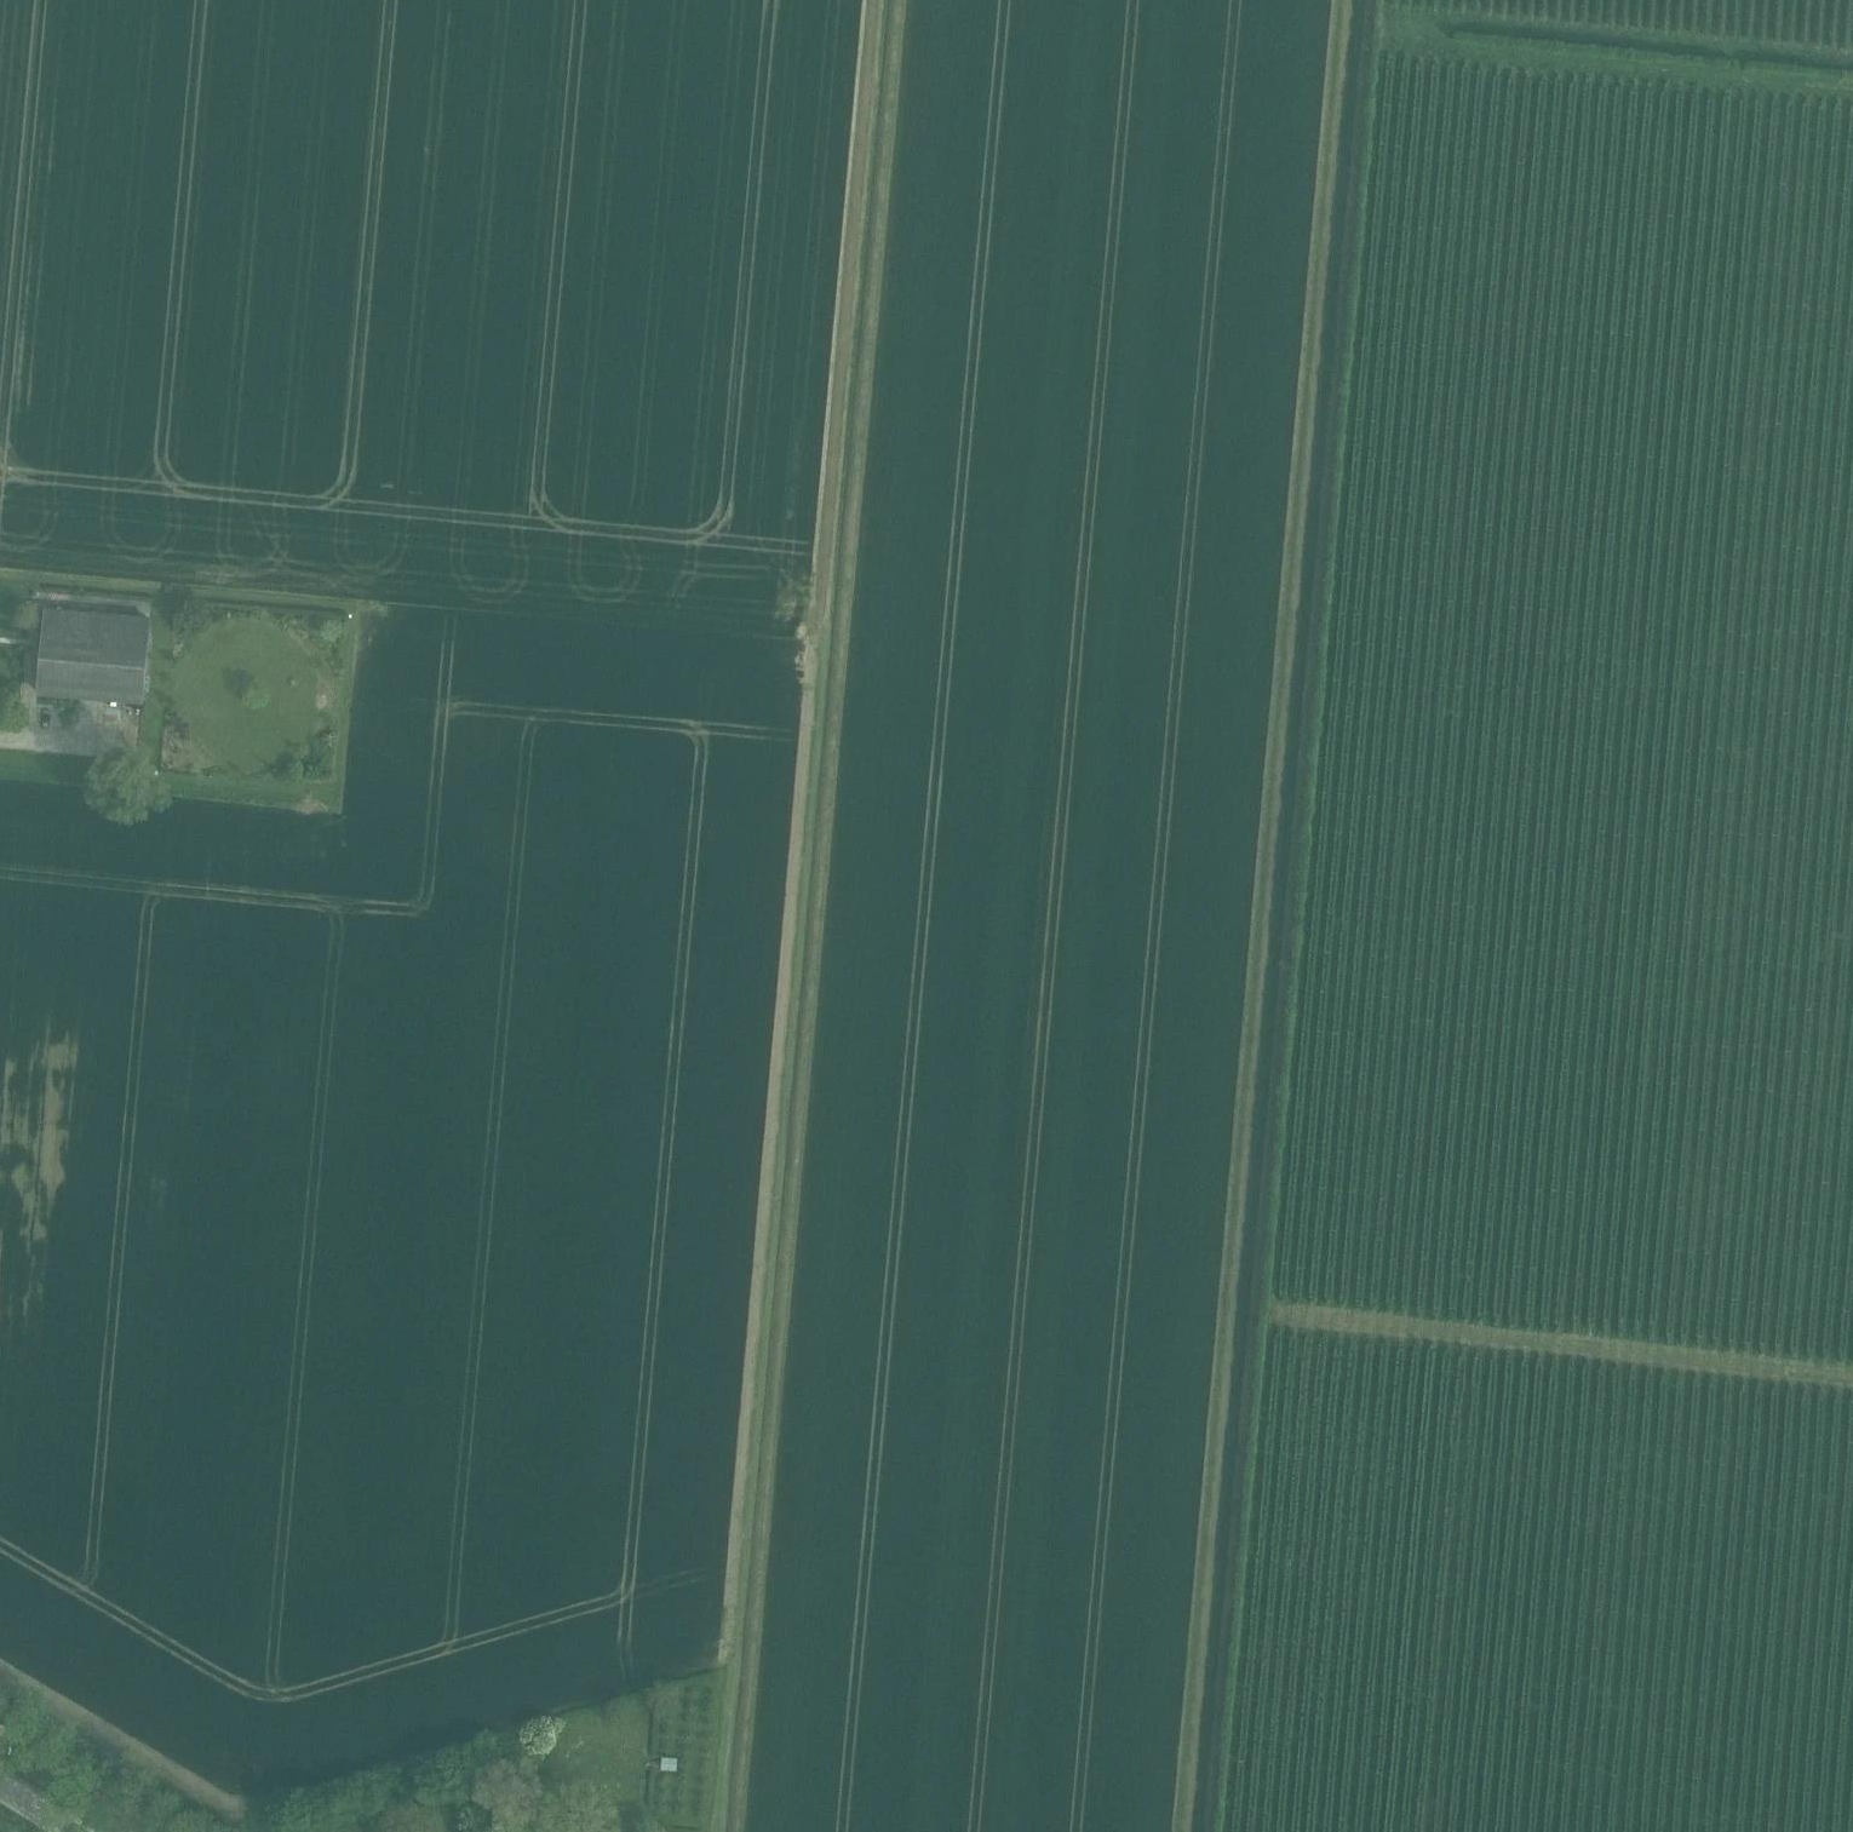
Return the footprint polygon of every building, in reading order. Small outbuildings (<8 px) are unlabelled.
[(47,609),(40,692),(144,701),(151,618),(47,609)] [(0,1729),(0,1731),(6,1735),(12,1724),(5,1720),(0,1729)]
